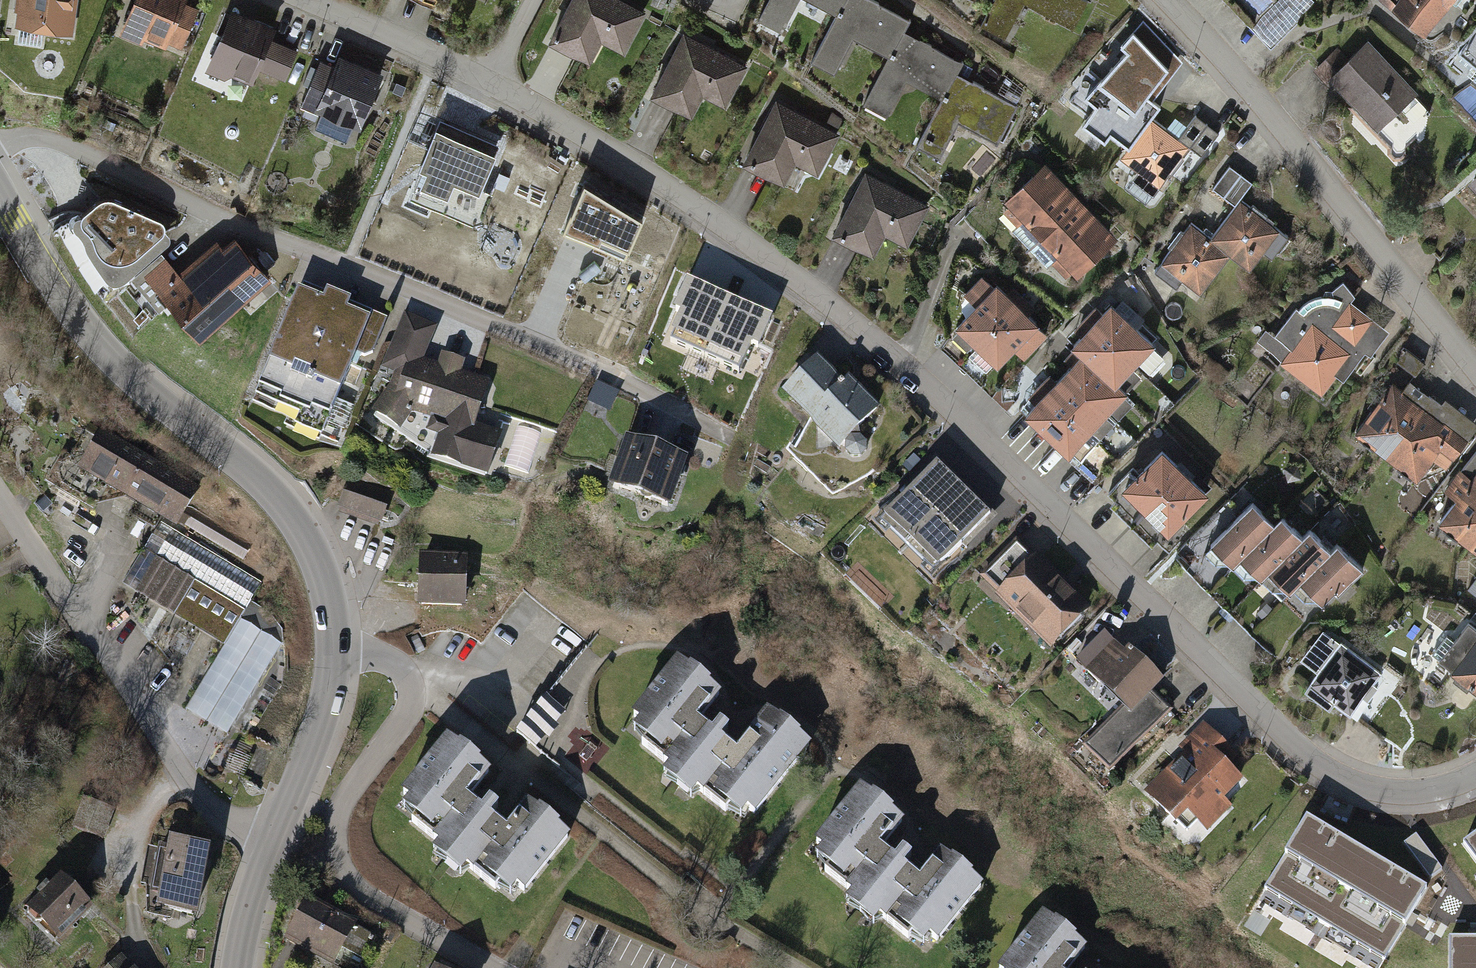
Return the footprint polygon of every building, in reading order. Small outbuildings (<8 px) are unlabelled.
[(19,26),(75,31),(78,0),(21,0),(19,26)] [(123,34),(148,44),(152,35),(183,48),(199,7),(189,2),(190,0),(138,0),(123,34)] [(626,0),(573,0),(550,43),(578,57),(594,65),(603,47),(628,60),(652,13),(626,0)] [(762,23),(786,36),(804,1),(839,19),(849,0),(774,0),(762,23)] [(839,19),(814,65),(839,79),(858,44),(891,62),(906,33),(912,24),(868,0),(849,0),(839,19)] [(986,27),(1009,39),(1028,3),(1072,26),(1086,0),(1000,0),(986,27)] [(1390,9),(1422,36),(1453,0),(1397,0),(1390,9)] [(277,27),(234,8),(207,67),(251,87),(258,71),(286,83),(300,53),(271,40),(277,27)] [(1183,62),(1143,20),(1120,48),(1127,54),(1084,101),(1097,110),(1085,127),(1111,146),(1116,139),(1132,150),(1153,123),(1163,110),(1152,102),(1183,62)] [(906,33),(891,62),(868,108),(892,120),(910,84),(945,102),(958,76),(965,63),(906,33)] [(751,66),(687,34),(655,98),(696,119),(706,100),(728,111),(751,66)] [(1396,73),(1369,44),(1349,63),(1336,50),(1312,73),(1327,89),(1331,85),(1355,111),(1396,73)] [(338,68),(322,62),(304,107),(365,132),(390,74),(343,55),(338,68)] [(1396,73),(1355,111),(1394,150),(1394,157),(1405,160),(1407,150),(1416,139),(1422,147),(1429,142),(1431,111),(1417,100),(1422,96),(1396,73)] [(958,76),(945,102),(921,150),(944,161),(964,121),(1008,143),(1024,109),(958,76)] [(841,136),(778,104),(747,166),(786,187),(797,166),(820,178),(841,136)] [(509,151),(442,122),(422,168),(432,172),(422,193),(479,218),(509,151)] [(1192,153),(1153,123),(1132,150),(1124,161),(1163,191),(1192,153)] [(1230,162),(1213,188),(1236,203),(1253,177),(1230,162)] [(1122,241),(1048,165),(1008,203),(1081,280),(1122,241)] [(931,206),(867,176),(836,240),(877,260),(886,242),(909,253),(931,206)] [(643,213),(584,178),(564,228),(626,256),(643,213)] [(104,192),(97,193),(79,207),(78,214),(79,219),(86,225),(90,231),(92,239),(98,248),(106,254),(115,256),(125,256),(132,254),(159,232),(163,227),(163,221),(159,216),(110,192),(104,192)] [(1286,234),(1245,203),(1214,243),(1234,258),(1255,274),(1286,234)] [(1205,297),(1234,258),(1214,243),(1193,227),(1158,273),(1180,290),(1186,283),(1205,297)] [(206,340),(274,280),(236,239),(227,247),(222,240),(185,273),(168,256),(147,275),(206,340)] [(674,308),(682,311),(669,340),(739,371),(752,342),(760,346),(773,315),(687,276),(674,308)] [(1053,335),(1001,287),(997,290),(985,278),(969,296),(983,308),(962,331),(1003,369),(1016,355),(1026,365),(1053,335)] [(383,314),(307,285),(266,395),(341,423),(383,314)] [(1381,325),(1345,301),(1331,300),(1314,304),(1302,313),(1279,339),(1270,331),(1255,348),(1324,394),(1381,325)] [(1159,346),(1115,305),(1074,349),(1083,358),(1029,416),(1072,456),(1130,394),(1122,386),(1159,346)] [(441,329),(408,316),(388,370),(400,375),(397,388),(381,415),(409,434),(420,417),(441,423),(437,436),(445,438),(441,460),(496,479),(507,436),(483,428),(494,385),(465,376),(469,364),(446,357),(442,368),(429,363),(441,329)] [(1408,348),(1393,365),(1408,378),(1423,361),(1408,348)] [(847,385),(823,361),(788,396),(811,419),(844,452),(887,410),(855,377),(847,385)] [(1432,410),(1399,385),(1360,435),(1393,461),(1432,410)] [(1473,441),(1432,410),(1393,461),(1422,483),(1445,452),(1457,462),(1473,441)] [(206,488),(103,433),(80,475),(244,563),(252,547),(191,515),(206,488)] [(694,459),(632,441),(617,490),(680,508),(694,459)] [(1214,495),(1169,451),(1129,491),(1174,536),(1214,495)] [(1444,490),(1459,501),(1440,523),(1475,550),(1475,548),(1475,452),(1444,490)] [(971,490),(939,459),(882,520),(914,550),(971,490)] [(394,496),(349,482),(340,515),(384,528),(394,496)] [(1002,518),(971,490),(914,550),(945,578),(1002,518)] [(1296,552),(1308,539),(1287,518),(1267,540),(1288,560),(1296,552)] [(263,584),(153,522),(117,584),(228,646),(263,584)] [(1317,572),(1335,553),(1314,532),(1308,539),(1296,552),(1317,572)] [(1274,574),(1288,560),(1267,540),(1245,562),(1267,582),(1274,574)] [(1020,541),(982,580),(1055,649),(1093,609),(1020,541)] [(1367,570),(1343,546),(1335,553),(1324,565),(1348,588),(1367,570)] [(1306,583),(1317,572),(1296,552),(1288,560),(1274,574),(1296,595),(1306,583)] [(471,558),(422,556),(420,609),(469,611),(471,558)] [(1348,588),(1324,565),(1317,572),(1306,583),(1330,607),(1348,588)] [(1467,621),(1421,678),(1421,694),(1428,708),(1434,710),(1453,706),(1465,685),(1475,692),(1475,628),(1467,621)] [(1104,629),(1076,655),(1086,666),(1113,639),(1104,629)] [(1386,677),(1327,633),(1305,663),(1320,674),(1307,692),(1325,705),(1333,711),(1339,703),(1356,716),(1386,677)] [(1090,672),(1129,709),(1137,717),(1155,698),(1166,687),(1119,641),(1090,672)] [(731,695),(686,660),(635,728),(677,760),(666,775),(707,806),(718,791),(759,823),(815,749),(767,713),(743,745),(711,721),(731,695)] [(543,742),(562,706),(538,693),(518,729),(543,742)] [(1137,717),(1129,709),(1090,750),(1118,777),(1173,715),(1155,698),(1137,717)] [(1173,772),(1152,793),(1193,834),(1204,823),(1214,833),(1238,809),(1230,801),(1251,781),(1236,766),(1241,761),(1205,725),(1183,747),(1193,756),(1189,760),(1194,765),(1180,779),(1173,772)] [(498,774),(455,740),(403,806),(440,835),(430,849),(473,883),(481,874),(522,906),(577,837),(532,802),(512,827),(477,799),(498,774)] [(911,822),(867,789),(817,853),(858,885),(845,901),(882,930),(895,914),(940,949),(990,884),(946,851),(924,880),(888,852),(911,822)] [(117,812),(85,800),(73,830),(105,843),(117,812)] [(1304,820),(1265,887),(1383,954),(1421,887),(1304,820)] [(1475,860),(1475,834),(1463,843),(1475,860)] [(204,844),(164,837),(152,907),(191,914),(204,844)] [(70,878),(35,912),(61,939),(96,905),(70,878)] [(356,921),(311,898),(288,944),(332,967),(356,921)] [(1047,913),(1006,967),(1085,967),(1098,951),(1047,913)] [(1450,967),(1475,967),(1475,938),(1450,938),(1450,967)] [(122,956),(110,967),(134,967),(122,956)]
